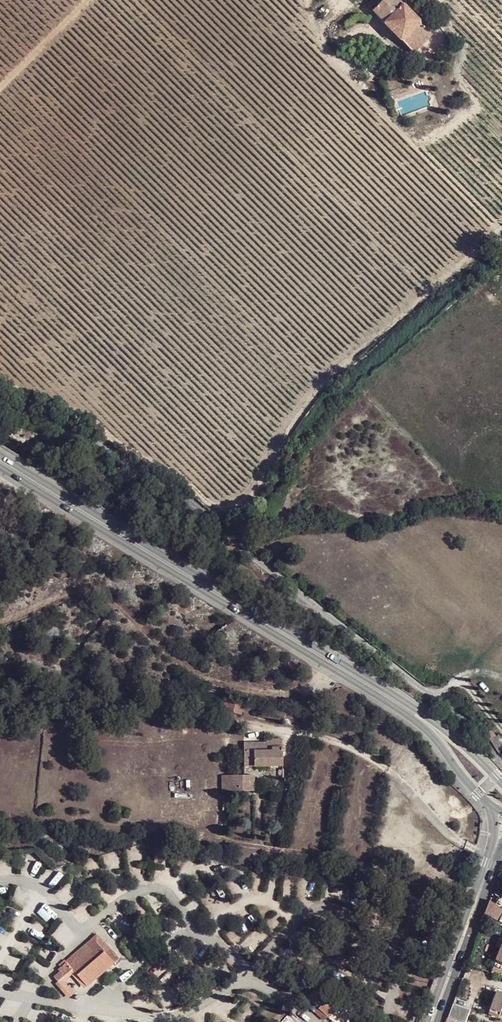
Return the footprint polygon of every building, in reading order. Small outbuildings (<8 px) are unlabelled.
[(372,11),(374,13),(413,53),(431,35),(429,32),(431,29),(427,25),(424,27),(398,0),(384,0),(372,11)] [(407,91),(406,86),(391,92),(393,97),(407,91)] [(70,455),(60,450),(56,457),(66,462),(70,455)] [(95,471),(75,456),(71,462),(91,476),(95,471)] [(244,704),(225,699),(222,710),(241,715),(244,704)] [(214,707),(199,704),(197,711),(212,715),(214,707)] [(500,755),(501,754),(501,741),(498,735),(496,736),(490,729),(485,733),(489,738),(500,755)] [(266,743),(243,744),(244,767),(282,766),(282,753),(282,740),(266,740),(266,743)] [(230,791),(230,776),(221,776),(221,792),(230,791)] [(250,776),(230,776),(230,791),(250,791),(250,776)] [(490,900),(485,913),(498,920),(501,913),(501,909),(496,905),(490,900)] [(63,960),(58,964),(61,967),(58,970),(63,976),(72,970),(87,986),(118,959),(106,946),(102,949),(92,938),(64,961),(63,960)] [(328,1018),(330,1017),(334,1021),(348,1021),(359,1010),(336,989),(331,995),(319,984),(310,994),(307,997),(319,1008),(317,1011),(318,1013),(320,1011),(328,1018)] [(489,1013),(500,1016),(501,1012),(501,993),(497,991),(489,1013)] [(324,1021),(328,1018),(320,1011),(318,1013),(317,1011),(314,1013),(324,1021)] [(460,1021),(465,1021),(468,1013),(462,1011),(458,1021),(460,1021)]
